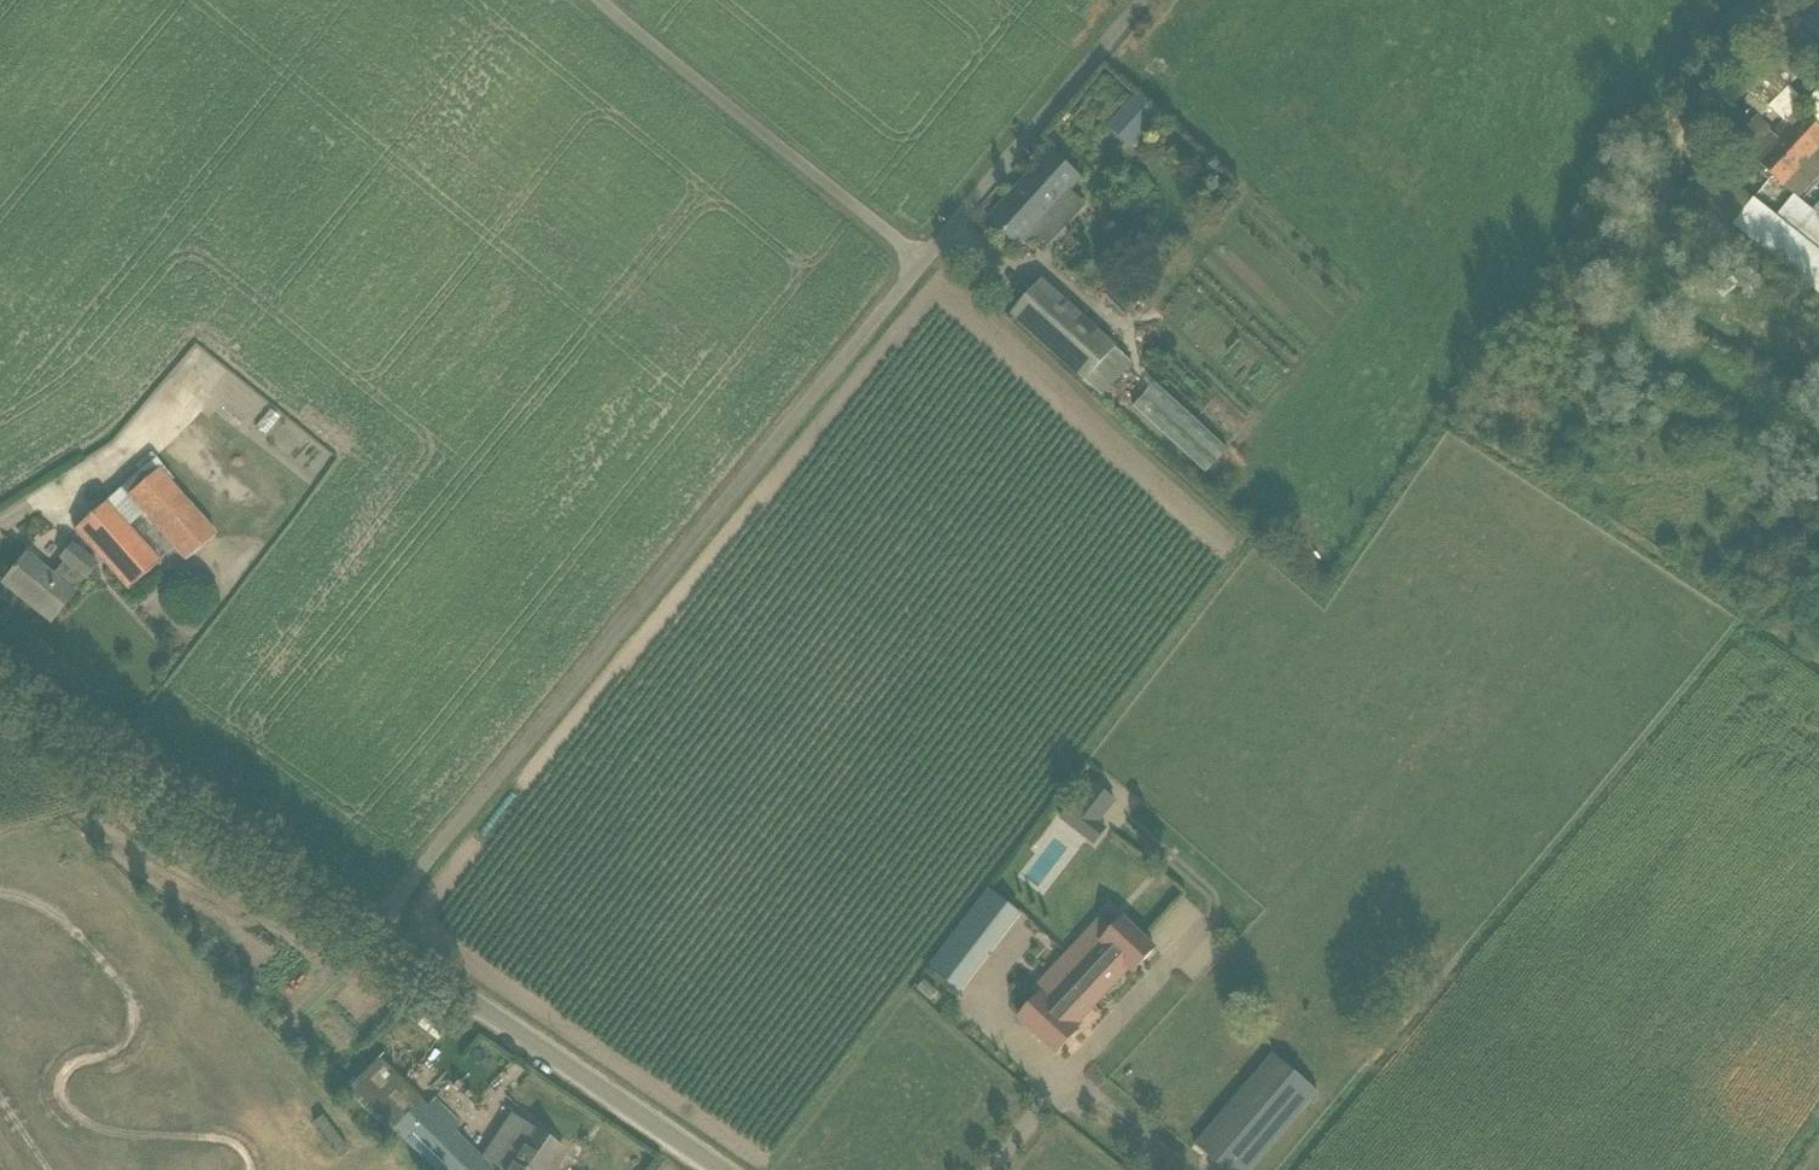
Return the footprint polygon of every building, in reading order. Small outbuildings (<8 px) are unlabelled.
[(1734,75),(1697,125),(1712,136),(1722,123),(1731,130),(1740,118),(1730,111),(1744,91),(1764,104),(1765,102),(1768,104),(1770,101),(1777,106),(1783,96),(1797,81),(1812,61),(1774,36),(1757,55),(1741,80),(1734,75)] [(1818,123),(1818,92),(1817,91),(1803,109),(1818,123)] [(1136,98),(1110,127),(1131,147),(1157,118),(1136,98)] [(1749,155),(1784,188),(1785,187),(1785,186),(1818,150),(1818,129),(1798,109),(1773,135),(1770,132),(1749,155)] [(1081,179),(1052,153),(990,221),(1019,247),(1049,214),(1056,221),(1062,214),(1068,219),(1078,209),(1064,197),(1081,179)] [(1814,212),(1796,196),(1778,220),(1818,254),(1818,206),(1814,212)] [(1044,280),(1013,315),(1088,380),(1118,346),(1044,280)] [(1203,474),(1226,449),(1153,382),(1130,407),(1203,474)] [(184,562),(216,533),(152,462),(119,490),(184,562)] [(106,503),(74,530),(128,590),(159,563),(106,503)] [(97,565),(72,545),(60,560),(64,563),(53,576),(26,554),(2,584),(50,624),(74,594),(73,593),(84,580),(97,565)] [(1108,831),(1097,822),(1083,840),(1094,848),(1108,831)] [(1020,913),(989,889),(928,969),(959,993),(1020,913)] [(1134,973),(1155,950),(1124,920),(1047,1002),(1040,995),(1019,1018),(1058,1054),(1079,1032),(1075,1027),(1129,968),(1134,973)] [(1224,1169),(1252,1169),(1319,1093),(1273,1054),(1195,1145),(1224,1169)] [(394,1130),(435,1169),(491,1169),(454,1133),(421,1101),(394,1130)] [(563,1152),(530,1130),(504,1169),(551,1169),(563,1152)]
